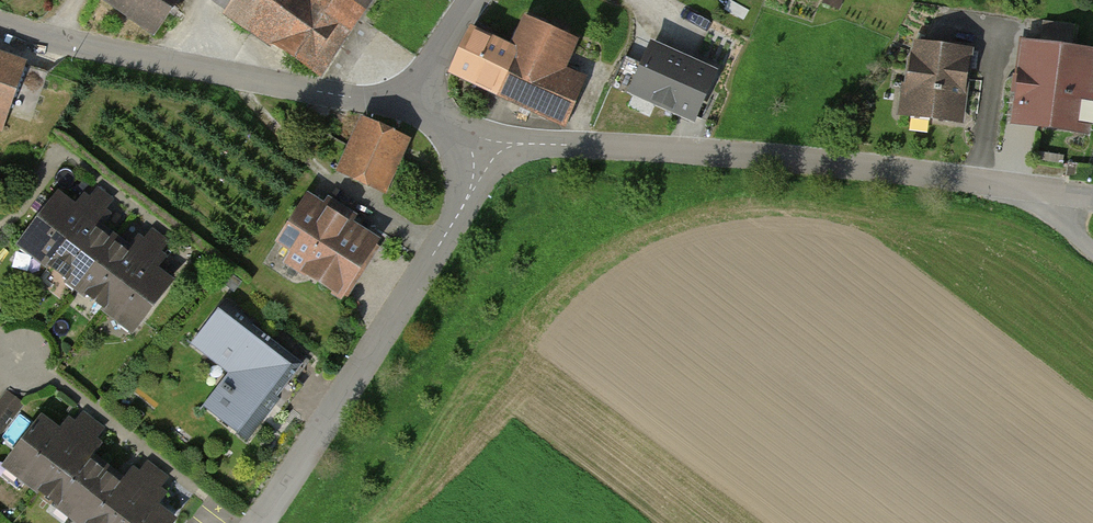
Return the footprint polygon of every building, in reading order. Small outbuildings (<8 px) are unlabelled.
[(154,34),(177,0),(106,0),(154,34)] [(219,21),(326,89),(383,0),(232,0),(219,21)] [(472,18),(453,65),(576,115),(595,68),(571,59),(583,29),(533,9),(521,38),(472,18)] [(1020,26),(1010,119),(1091,127),(1092,112),(1092,34),(1020,26)] [(690,115),(715,57),(652,31),(628,88),(690,115)] [(973,41),(909,34),(900,110),(965,117),(973,41)] [(0,54),(0,125),(13,129),(34,65),(0,54)] [(383,196),(408,148),(363,125),(338,173),(383,196)] [(52,197),(12,256),(139,343),(180,284),(52,197)] [(310,202),(276,262),(351,305),(385,245),(310,202)] [(296,380),(222,320),(192,356),(223,381),(198,411),(242,447),(296,380)] [(4,481),(61,522),(173,522),(177,517),(47,422),(4,481)]
